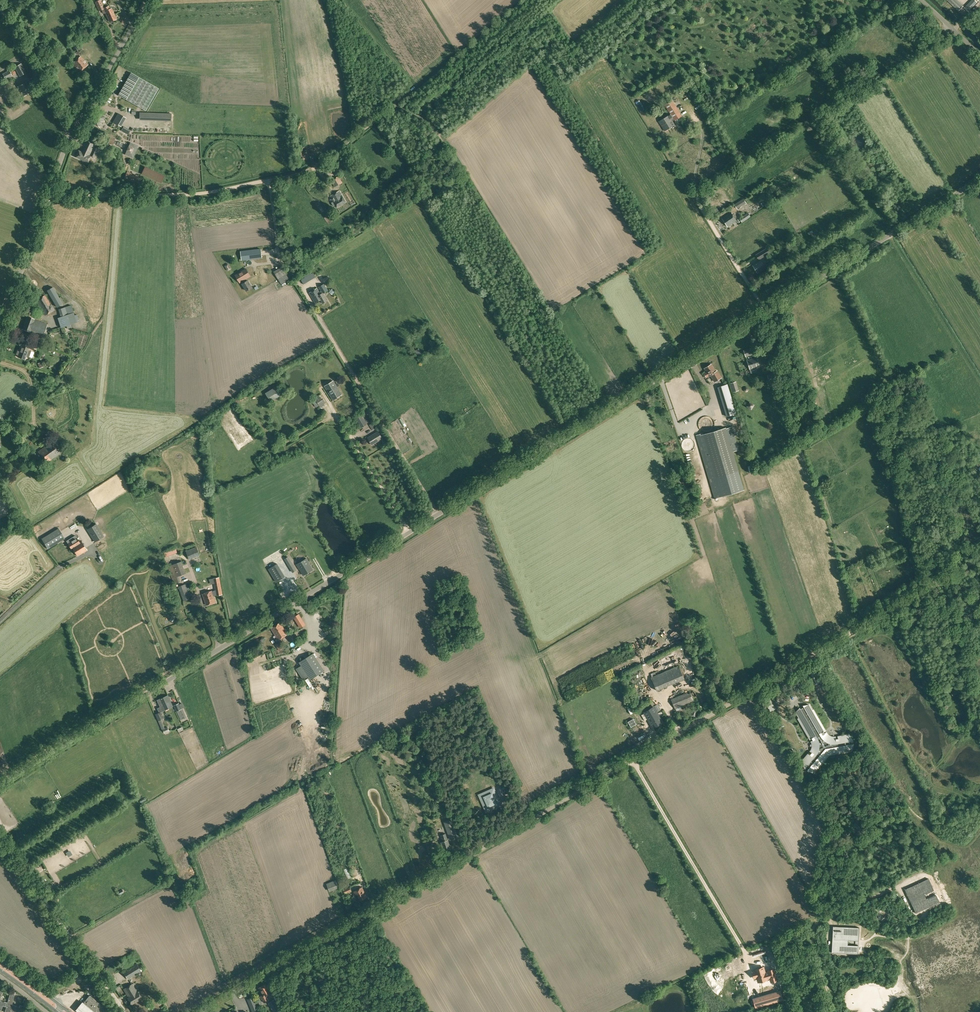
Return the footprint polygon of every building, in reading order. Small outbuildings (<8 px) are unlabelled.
[(101,0),(99,0),(94,2),(98,11),(102,9),(104,13),(105,13),(108,18),(110,22),(116,19),(114,15),(112,8),(110,9),(108,6),(104,8),(101,0)] [(964,6),(958,0),(947,0),(959,11),(964,6)] [(977,3),(975,0),(972,0),(965,8),(969,12),(977,3)] [(75,53),(80,50),(74,40),(70,42),(72,46),(75,53)] [(80,72),(88,64),(81,56),(72,63),(80,72)] [(19,76),(26,73),(21,63),(14,67),(19,76)] [(6,80),(12,76),(9,70),(2,74),(6,80)] [(158,88),(131,72),(118,95),(146,111),(158,88)] [(30,89),(26,82),(18,87),(21,93),(23,96),(31,91),(30,88),(30,89)] [(670,114),(659,121),(665,131),(675,125),(672,121),(674,119),(675,120),(682,116),(672,101),(665,105),(670,114)] [(100,127),(105,117),(98,113),(92,122),(100,127)] [(120,126),(125,117),(119,113),(114,122),(120,126)] [(100,146),(95,144),(85,139),(80,151),(79,150),(76,157),(88,163),(91,156),(94,158),(100,146)] [(133,158),(138,146),(130,142),(125,154),(133,158)] [(145,168),(142,173),(161,183),(164,177),(145,168)] [(342,197),(339,191),(330,195),(332,198),(330,199),(333,206),(335,205),(336,207),(346,202),(343,196),(342,197)] [(737,209),(746,203),(743,198),(734,204),(737,209)] [(727,227),(736,221),(731,212),(722,219),(727,227)] [(742,222),(750,217),(748,213),(739,218),(742,222)] [(758,260),(771,253),(767,247),(755,255),(758,260)] [(261,249),(240,251),(241,261),(262,258),(261,249)] [(757,273),(765,268),(760,261),(752,265),(757,273)] [(281,284),(289,279),(282,267),(274,272),(281,284)] [(251,276),(246,269),(243,271),(242,270),(237,273),(235,275),(240,283),(242,282),(243,283),(242,284),(246,291),(252,287),(248,280),(247,281),(245,279),(251,276)] [(315,277),(311,271),(304,275),(306,277),(301,280),(304,284),(315,277)] [(323,294),(328,291),(324,284),(319,287),(321,291),(319,292),(317,288),(309,293),(315,303),(320,300),(323,303),(327,301),(323,294)] [(56,307),(63,304),(53,287),(47,290),(56,307)] [(51,305),(45,295),(36,300),(45,316),(55,310),(52,304),(51,305)] [(61,327),(70,324),(76,322),(71,305),(59,309),(61,317),(58,318),(61,327)] [(43,336),(47,324),(34,320),(34,319),(27,317),(23,329),(30,332),(30,331),(43,336)] [(22,344),(20,351),(18,350),(16,353),(19,354),(18,357),(25,359),(26,356),(29,357),(31,351),(28,350),(30,347),(22,344)] [(746,358),(752,356),(750,349),(744,351),(746,358)] [(750,369),(759,366),(756,357),(747,360),(750,369)] [(715,371),(711,364),(704,368),(709,376),(710,375),(714,382),(722,378),(717,370),(715,371)] [(769,382),(776,379),(774,372),(767,375),(769,382)] [(332,380),(326,384),(328,388),(327,389),(332,399),(340,394),(332,380)] [(271,402),(283,394),(277,385),(265,393),(271,402)] [(319,395),(314,398),(320,408),(325,405),(319,395)] [(732,399),(722,402),(726,416),(736,413),(732,399)] [(369,421),(364,414),(362,415),(361,414),(355,418),(361,428),(367,424),(366,423),(369,421)] [(372,430),(378,427),(374,422),(369,425),(372,430)] [(703,433),(696,435),(705,465),(708,479),(714,499),(715,499),(722,497),(744,490),(741,480),(738,471),(733,452),(739,450),(732,426),(726,428),(726,427),(704,434),(703,433)] [(372,445),(382,439),(378,431),(368,438),(372,445)] [(970,434),(973,444),(979,442),(979,431),(970,434)] [(61,452),(53,441),(45,447),(44,447),(38,451),(47,463),(61,452)] [(95,542),(104,536),(96,524),(87,529),(95,542)] [(59,528),(41,538),(48,549),(65,538),(59,528)] [(291,531),(285,538),(293,545),(299,538),(291,531)] [(79,542),(77,538),(75,535),(66,541),(68,543),(71,548),(72,548),(77,556),(81,553),(81,554),(87,550),(81,541),(79,542)] [(190,555),(198,552),(195,547),(188,550),(190,555)] [(165,557),(177,553),(176,548),(164,553),(165,557)] [(309,564),(306,559),(297,564),(301,569),(300,570),(304,575),(313,570),(309,564)] [(174,584),(180,582),(178,576),(186,574),(181,561),(168,566),(172,578),(174,584)] [(277,563),(268,569),(276,582),(285,577),(277,563)] [(223,594),(219,577),(213,578),(215,590),(212,591),(202,594),(206,605),(215,602),(214,596),(223,594)] [(183,601),(190,599),(187,591),(188,590),(186,584),(178,587),(183,601)] [(296,623),(301,619),(298,614),(293,617),(296,623)] [(278,640),(287,634),(280,623),(271,628),(278,640)] [(310,680),(325,670),(313,653),(299,662),(301,665),(296,669),(303,679),(308,676),(310,680)] [(652,677),(651,677),(657,691),(684,679),(678,665),(658,674),(652,677)] [(816,670),(811,673),(815,682),(821,679),(816,670)] [(675,708),(694,700),(690,691),(671,699),(675,708)] [(164,718),(162,712),(173,706),(168,695),(157,700),(160,707),(157,708),(159,712),(155,714),(158,721),(164,718)] [(774,706),(769,697),(764,700),(769,709),(774,706)] [(182,710),(182,709),(179,702),(174,705),(177,712),(182,710)] [(644,713),(641,715),(645,721),(647,719),(653,728),(663,722),(654,706),(643,712),(644,713)] [(808,712),(805,707),(806,707),(805,706),(801,707),(801,708),(802,709),(797,711),(797,710),(793,713),(794,713),(797,718),(796,719),(796,720),(808,740),(810,739),(811,741),(809,741),(810,742),(810,743),(810,744),(811,745),(811,746),(811,747),(810,749),(810,750),(810,751),(810,752),(809,753),(810,754),(809,755),(808,754),(800,762),(800,761),(799,761),(802,768),(803,768),(802,767),(805,765),(807,768),(805,770),(805,769),(804,770),(811,773),(810,772),(826,757),(848,751),(849,751),(849,744),(849,745),(846,745),(845,742),(848,741),(848,742),(848,741),(844,735),(844,736),(834,739),(834,741),(832,741),(832,740),(831,740),(830,739),(828,739),(827,739),(827,738),(826,738),(825,737),(824,737),(823,736),(822,735),(822,734),(820,735),(819,733),(821,733),(809,712),(810,712),(810,711),(808,712)] [(182,710),(177,712),(180,720),(186,717),(183,708),(182,709),(182,710)] [(633,719),(628,722),(631,727),(636,724),(633,719)] [(486,813),(502,805),(494,787),(478,794),(486,813)] [(458,837),(454,826),(447,828),(451,840),(458,837)] [(448,840),(446,833),(440,835),(443,842),(441,842),(444,850),(451,848),(448,840)] [(665,887),(662,882),(660,879),(657,881),(659,884),(658,885),(659,886),(660,886),(662,890),(665,888),(667,891),(669,890),(667,886),(665,887)] [(329,892),(339,888),(336,880),(326,883),(329,892)] [(935,881),(910,890),(919,914),(927,912),(923,901),(932,898),(936,908),(944,906),(935,881)] [(359,901),(367,897),(362,887),(353,891),(359,901)] [(832,949),(831,953),(833,953),(833,952),(856,954),(858,954),(858,950),(858,946),(847,945),(847,940),(848,935),(859,936),(859,931),(859,927),(858,927),(858,928),(835,926),(833,926),(833,930),(832,939),(832,940),(832,949)] [(123,968),(125,967),(123,963),(120,964),(121,965),(116,967),(114,965),(108,969),(111,975),(123,968)] [(128,980),(141,971),(136,963),(123,971),(128,980)] [(764,967),(756,969),(756,971),(753,972),(755,978),(758,977),(758,979),(762,977),(763,981),(768,979),(771,978),(772,982),(778,980),(776,973),(770,975),(769,972),(766,973),(764,967)] [(91,989),(95,985),(90,981),(86,986),(91,989)] [(137,992),(132,983),(123,989),(128,997),(127,998),(131,1005),(142,998),(138,991),(137,992)] [(270,999),(268,995),(272,993),(266,983),(259,988),(263,994),(260,996),(264,1003),(270,999)] [(19,1006),(12,1004),(14,995),(10,994),(5,1011),(9,1011),(10,1009),(14,1010),(22,1011),(24,1006),(19,1005),(19,1006)] [(774,994),(755,1000),(757,1006),(757,1007),(776,1002),(776,1001),(774,994)] [(95,1011),(98,1011),(101,1009),(103,1006),(89,996),(88,998),(83,1003),(95,1011)] [(248,999),(253,1011),(260,1011),(253,997),(248,999)] [(281,1009),(274,999),(268,1003),(273,1011),(276,1011),(281,1009)] [(82,1000),(75,1008),(79,1011),(97,1011),(82,1000)]
